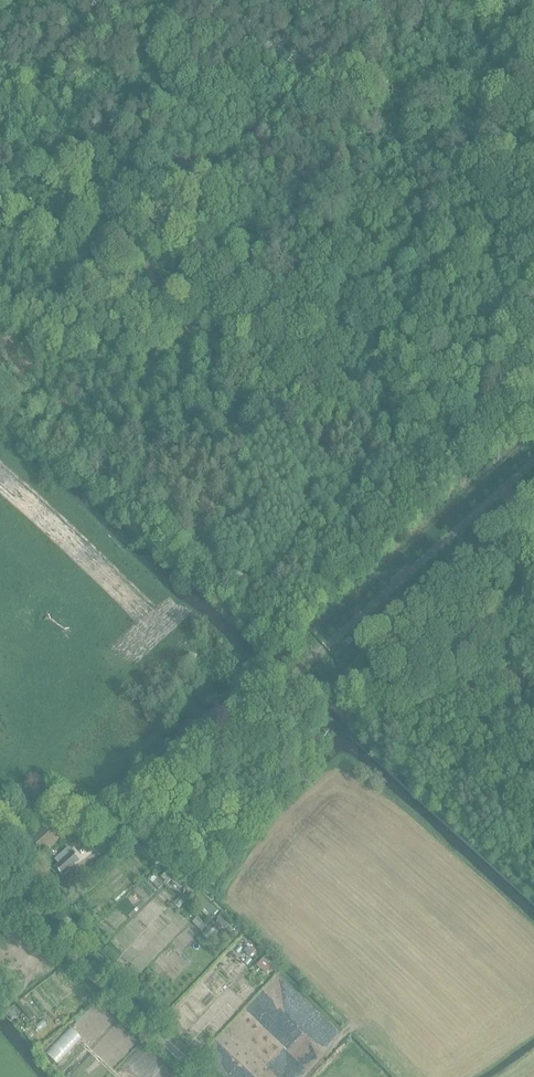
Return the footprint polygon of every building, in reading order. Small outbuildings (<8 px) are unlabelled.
[(203,490),(197,497),(202,501),(208,495),(203,490)] [(349,648),(354,644),(350,640),(345,644),(349,648)] [(79,803),(89,792),(80,783),(70,794),(79,803)] [(43,855),(60,840),(46,825),(29,840),(43,855)] [(63,877),(81,860),(70,848),(56,860),(60,865),(56,869),(63,877)] [(172,881),(177,876),(178,875),(171,868),(161,877),(168,885),(172,881)] [(150,880),(159,890),(164,886),(154,876),(150,880)] [(177,876),(172,881),(180,890),(185,885),(177,876)] [(184,891),(190,898),(194,893),(188,887),(184,891)] [(203,898),(199,903),(203,907),(200,911),(211,921),(219,912),(203,898)] [(223,916),(215,925),(226,935),(233,929),(225,922),(227,920),(223,916)] [(197,918),(193,923),(202,932),(207,927),(197,918)] [(212,926),(204,934),(209,938),(217,931),(212,926)] [(248,947),(244,952),(250,957),(254,953),(248,947)] [(7,1013),(12,1019),(19,1013),(14,1007),(7,1013)]
